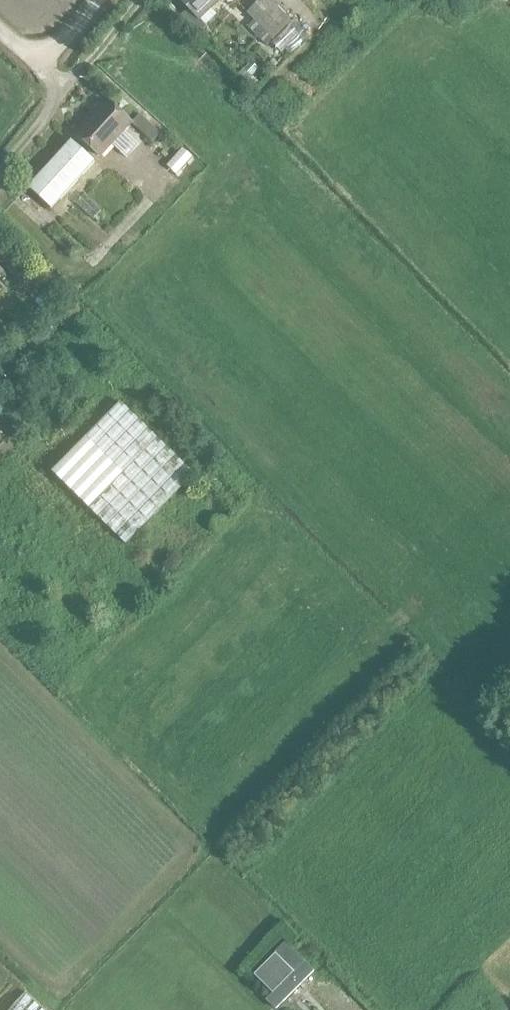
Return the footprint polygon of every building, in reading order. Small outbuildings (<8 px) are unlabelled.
[(221,0),(182,0),(201,19),(221,0)] [(274,39),(272,43),(282,53),(300,35),(290,24),(293,21),(272,0),(260,0),(247,12),(274,39)] [(127,148),(140,134),(123,120),(127,116),(109,100),(78,135),(96,151),(111,134),(127,148)] [(154,140),(162,131),(141,112),(133,121),(154,140)] [(50,206),(94,159),(73,140),(30,188),(50,206)] [(121,399),(53,470),(127,542),(195,470),(121,399)] [(275,952),(253,973),(273,993),(266,999),(276,1009),(315,970),(306,961),(305,961),(285,942),(275,952)] [(25,991),(9,1009),(46,1009),(25,991)]
